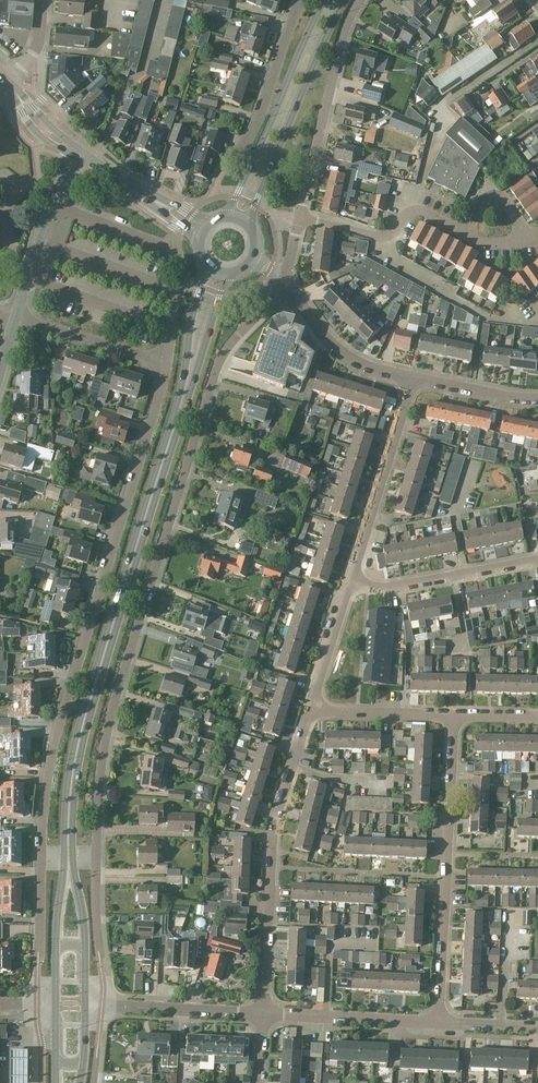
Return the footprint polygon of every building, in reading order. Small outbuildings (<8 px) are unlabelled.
[(0,4),(0,26),(9,27),(28,28),(29,27),(31,25),(32,17),(34,0),(1,0),(0,4)] [(58,14),(82,17),(84,0),(60,0),(58,14)] [(121,69),(122,69),(129,71),(136,73),(155,0),(141,0),(130,37),(127,51),(124,61),(121,69)] [(177,0),(173,0),(159,57),(172,60),(185,10),(187,2),(177,0)] [(245,2),(273,14),(279,0),(246,0),(245,2)] [(403,4),(404,6),(414,17),(415,17),(431,2),(436,7),(441,3),(439,0),(408,0),(403,4)] [(476,7),(468,12),(473,19),(490,7),(491,7),(486,0),(471,0),(476,7)] [(494,12),(490,7),(473,19),(481,32),(499,20),(502,24),(517,14),(518,11),(515,6),(512,7),(509,2),(494,12)] [(404,6),(402,8),(412,19),(414,17),(404,6)] [(211,7),(209,7),(206,15),(213,16),(214,8),(211,7)] [(97,17),(86,16),(84,30),(95,31),(97,17)] [(417,32),(410,27),(396,19),(393,25),(385,20),(378,32),(393,40),(395,36),(402,40),(409,44),(417,32)] [(242,31),(240,37),(248,40),(262,45),(264,46),(265,44),(263,43),(263,40),(266,41),(269,33),(266,32),(244,24),(242,30),(242,31)] [(514,50),(520,47),(520,46),(534,35),(526,24),(507,38),(510,43),(509,44),(514,50)] [(242,31),(228,26),(226,32),(236,36),(240,37),(242,31)] [(428,45),(435,37),(424,26),(417,34),(428,45)] [(87,49),(89,32),(73,31),(73,32),(56,30),(54,47),(72,49),(72,48),(87,49)] [(236,36),(226,32),(224,39),(238,43),(240,37),(236,36)] [(493,34),(492,33),(483,40),(486,44),(498,36),(495,32),(493,34)] [(453,39),(451,35),(442,41),(448,50),(452,48),(453,39)] [(113,36),(111,59),(124,61),(127,51),(130,37),(113,36)] [(492,51),(493,53),(505,45),(498,36),(486,44),(486,45),(491,51),(492,51)] [(240,37),(238,43),(238,44),(238,43),(246,46),(245,48),(244,53),(258,58),(262,45),(248,40),(240,37)] [(458,64),(434,80),(432,82),(434,85),(441,95),(442,97),(498,60),(493,53),(492,51),(491,51),(486,45),(464,60),(458,64)] [(360,52),(356,66),(365,68),(364,70),(370,71),(370,70),(373,71),(375,64),(386,67),(389,59),(378,56),(360,52)] [(220,55),(218,61),(229,64),(231,64),(233,57),(220,54),(220,55)] [(524,66),(528,72),(532,69),(534,68),(537,74),(537,56),(530,62),(524,66)] [(68,64),(53,63),(51,78),(71,80),(76,75),(77,66),(81,66),(82,58),(68,57),(68,64)] [(159,57),(159,58),(157,64),(150,62),(146,78),(166,84),(171,62),(172,60),(159,57)] [(229,64),(218,61),(214,60),(212,60),(210,68),(227,72),(229,64)] [(365,68),(356,66),(353,79),(367,82),(370,71),(364,70),(365,68)] [(227,87),(243,92),(248,78),(232,72),(227,87)] [(105,73),(100,78),(105,84),(110,79),(105,73)] [(51,78),(51,83),(65,99),(77,88),(82,93),(86,90),(92,84),(86,78),(84,80),(78,74),(76,75),(71,80),(51,78)] [(517,88),(521,94),(525,91),(526,92),(527,91),(535,85),(537,83),(537,74),(526,82),(522,85),(521,85),(517,88)] [(87,90),(92,95),(77,109),(90,123),(99,115),(96,112),(107,103),(99,94),(97,92),(105,84),(100,78),(99,77),(92,84),(86,90),(87,90)] [(521,77),(504,86),(507,91),(523,82),(521,77)] [(420,99),(429,107),(439,96),(424,81),(424,80),(423,80),(415,97),(416,97),(420,99)] [(522,95),(531,107),(537,103),(537,102),(537,83),(535,85),(527,91),(526,92),(522,95)] [(105,84),(97,92),(99,94),(107,87),(105,84)] [(383,90),(372,87),(366,85),(362,99),(380,104),(384,90),(383,90)] [(243,92),(227,87),(222,101),(239,107),(243,92)] [(506,105),(508,104),(499,90),(488,98),(497,111),(501,109),(506,105)] [(119,122),(111,139),(124,145),(133,128),(136,129),(140,120),(140,119),(143,111),(147,99),(141,96),(131,91),(127,100),(117,121),(119,122)] [(147,99),(143,111),(148,113),(152,102),(156,103),(158,97),(149,94),(147,99)] [(200,104),(215,108),(217,108),(218,99),(202,96),(200,104)] [(465,96),(449,108),(462,119),(472,129),(483,121),(477,113),(478,113),(465,96)] [(167,99),(164,108),(176,111),(179,102),(167,99)] [(381,111),(382,105),(365,100),(363,106),(381,111)] [(497,112),(496,112),(500,118),(510,111),(506,105),(501,109),(497,111),(497,112)] [(377,113),(367,110),(348,106),(345,118),(364,123),(365,119),(375,121),(377,113)] [(494,107),(486,112),(489,116),(496,112),(497,112),(494,107)] [(198,108),(197,111),(195,117),(203,120),(206,110),(198,108)] [(410,109),(405,120),(395,116),(390,127),(420,140),(427,125),(410,109)] [(140,119),(140,120),(145,122),(148,113),(143,111),(140,119)] [(206,120),(214,122),(217,114),(208,111),(206,120)] [(167,119),(164,128),(170,130),(173,121),(167,119)] [(472,129),(462,119),(446,137),(447,137),(448,138),(480,167),(496,150),(485,141),(475,131),(472,129)] [(348,123),(347,129),(376,131),(376,124),(368,123),(368,125),(348,123)] [(144,124),(142,129),(135,150),(147,154),(149,146),(147,145),(151,132),(153,127),(144,124)] [(174,145),(166,168),(180,173),(185,159),(186,156),(186,155),(189,147),(191,141),(184,138),(183,137),(186,129),(176,125),(169,143),(174,145)] [(475,131),(485,141),(490,136),(480,126),(475,131)] [(198,147),(198,148),(193,162),(196,163),(192,176),(196,177),(195,180),(201,182),(202,179),(206,180),(214,153),(217,154),(223,135),(210,131),(204,149),(198,147)] [(149,146),(147,154),(146,157),(155,160),(159,148),(156,147),(160,136),(151,132),(147,145),(149,146)] [(448,138),(428,178),(436,182),(441,184),(440,186),(466,198),(481,168),(480,167),(448,138)] [(354,147),(354,149),(338,146),(335,160),(352,163),(353,155),(364,157),(366,150),(354,147)] [(531,148),(523,154),(529,161),(536,155),(531,148)] [(397,153),(394,164),(407,167),(410,156),(397,153)] [(360,163),(358,172),(369,174),(380,177),(382,168),(360,163)] [(369,174),(358,172),(357,179),(367,181),(369,174)] [(331,173),(329,187),(342,190),(345,176),(331,173)] [(517,200),(534,188),(527,177),(510,189),(517,200)] [(381,185),(378,197),(386,199),(387,199),(391,187),(381,185)] [(329,187),(326,200),(339,203),(346,204),(348,205),(350,197),(354,198),(355,193),(342,190),(329,187)] [(517,200),(525,210),(537,201),(537,194),(534,188),(517,200)] [(377,197),(374,210),(383,212),(386,199),(378,197),(377,197)] [(339,203),(326,200),(323,213),(337,216),(338,208),(345,210),(346,204),(339,203)] [(525,210),(532,221),(537,217),(537,201),(525,210)] [(419,254),(431,229),(420,223),(410,241),(418,246),(415,252),(419,254)] [(443,235),(431,229),(419,254),(421,255),(425,249),(433,254),(443,235)] [(318,232),(316,245),(332,247),(333,233),(318,232)] [(443,235),(433,254),(442,258),(438,264),(442,266),(455,242),(443,235)] [(355,244),(355,247),(368,249),(369,242),(356,241),(355,244)] [(343,242),(342,249),(355,250),(355,247),(355,244),(343,242)] [(455,242),(442,266),(445,268),(448,262),(456,266),(466,248),(455,242)] [(316,245),(314,259),(330,260),(331,254),(337,255),(338,248),(332,247),(316,245)] [(355,250),(355,254),(367,255),(368,249),(355,247),(355,250)] [(478,254),(466,248),(456,266),(468,272),(474,262),(478,254)] [(359,271),(363,274),(366,275),(373,262),(366,258),(359,271)] [(330,260),(314,259),(312,272),(328,274),(330,260)] [(373,262),(366,275),(368,276),(370,277),(372,279),(379,265),(373,262)] [(468,272),(464,280),(460,286),(463,288),(467,281),(476,286),(485,268),(474,262),(468,272)] [(356,270),(353,264),(337,271),(340,277),(348,274),(356,270)] [(379,265),(372,279),(379,282),(386,269),(379,265)] [(523,273),(537,295),(537,289),(537,288),(537,273),(533,266),(523,273)] [(496,274),(485,268),(476,286),(484,290),(480,297),(483,299),(496,274)] [(386,269),(379,282),(383,285),(385,286),(392,272),(386,269)] [(392,272),(385,286),(391,289),(399,276),(392,272)] [(523,273),(512,280),(524,298),(532,292),(536,298),(537,297),(537,295),(523,273)] [(508,280),(496,274),(483,299),(486,300),(490,294),(498,298),(508,280)] [(405,279),(399,276),(391,289),(398,293),(405,279)] [(370,277),(365,282),(379,290),(383,285),(379,282),(372,279),(370,277)] [(405,279),(398,293),(404,296),(412,283),(405,279)] [(413,283),(405,297),(423,306),(426,290),(413,283)] [(326,298),(324,300),(328,304),(327,306),(334,312),(335,311),(336,311),(349,298),(352,295),(341,284),(338,288),(337,287),(331,294),(330,293),(325,297),(326,298)] [(427,291),(425,296),(435,300),(437,296),(427,291)] [(360,309),(349,298),(336,311),(347,323),(360,309)] [(456,307),(453,321),(458,322),(461,322),(459,331),(464,332),(466,323),(468,313),(456,307)] [(360,309),(347,323),(358,333),(370,320),(360,309)] [(468,314),(468,313),(464,332),(469,333),(478,335),(480,320),(474,317),(468,313),(468,314)] [(428,316),(421,314),(421,317),(419,327),(425,328),(428,316)] [(410,315),(408,325),(419,327),(421,317),(410,315)] [(370,320),(358,333),(367,343),(380,330),(377,327),(380,324),(373,317),(370,320)] [(257,366),(252,379),(282,389),(283,388),(285,382),(287,377),(287,376),(296,380),(302,382),(303,382),(312,357),(300,348),(297,347),(302,332),(296,330),(292,322),(281,318),(279,326),(272,323),(269,331),(266,339),(260,337),(254,357),(259,359),(257,366)] [(483,324),(482,337),(488,338),(490,325),(483,324)] [(410,351),(413,335),(398,332),(394,348),(410,351)] [(432,355),(435,340),(422,337),(419,353),(432,355)] [(435,340),(432,355),(445,358),(448,342),(435,340)] [(448,342),(445,358),(458,360),(461,345),(448,342)] [(461,345),(458,360),(471,363),(474,347),(461,345)] [(512,352),(510,369),(523,370),(525,354),(525,350),(526,348),(519,347),(519,353),(512,352)] [(523,370),(528,371),(528,373),(528,374),(537,376),(537,363),(537,356),(532,355),(532,348),(526,348),(525,350),(525,354),(523,370)] [(499,351),(485,349),(483,365),(497,367),(499,351)] [(512,352),(499,351),(497,367),(510,369),(512,352)] [(53,374),(53,375),(62,377),(63,373),(70,375),(69,379),(76,382),(83,359),(68,354),(65,363),(57,361),(53,374)] [(83,359),(76,382),(83,384),(84,380),(85,380),(86,376),(94,378),(97,369),(99,364),(100,361),(91,358),(90,361),(83,359)] [(512,379),(513,370),(487,367),(485,376),(512,379)] [(123,395),(130,373),(121,370),(121,372),(115,371),(109,390),(123,395)] [(130,373),(123,395),(136,399),(142,379),(137,377),(137,375),(130,373)] [(22,375),(22,378),(17,377),(16,386),(21,387),(20,395),(14,395),(13,414),(28,415),(28,409),(30,376),(22,375)] [(309,379),(304,397),(310,399),(312,391),(324,395),(330,379),(316,375),(314,380),(309,379)] [(29,396),(28,409),(37,410),(38,397),(38,396),(40,396),(42,378),(39,378),(39,376),(30,376),(29,396)] [(343,383),(330,379),(324,395),(338,400),(343,383)] [(96,398),(101,383),(92,381),(88,396),(96,398)] [(101,383),(96,398),(105,401),(110,386),(101,383)] [(343,383),(338,400),(352,404),(357,388),(343,383)] [(43,387),(43,401),(53,401),(53,387),(43,387)] [(357,388),(352,404),(365,408),(371,392),(357,388)] [(384,396),(371,392),(365,408),(379,413),(384,396)] [(96,399),(96,398),(96,399),(88,396),(85,405),(93,408),(95,401),(96,399)] [(304,397),(303,400),(301,405),(300,409),(306,411),(310,399),(304,397)] [(245,402),(243,410),(245,411),(246,412),(244,418),(263,423),(268,406),(250,400),(249,403),(245,402)] [(281,400),(281,401),(279,408),(294,413),(296,404),(281,400)] [(437,421),(441,406),(428,403),(425,419),(437,421)] [(313,406),(311,411),(320,414),(322,409),(313,406)] [(453,409),(441,406),(437,421),(450,424),(453,409)] [(117,415),(131,419),(133,413),(119,409),(117,415)] [(453,409),(450,424),(455,425),(462,426),(466,411),(453,409)] [(101,410),(96,426),(104,429),(105,425),(107,426),(103,438),(123,444),(129,428),(113,423),(116,414),(101,410)] [(466,411),(462,426),(471,428),(469,437),(473,438),(473,437),(475,429),(478,414),(477,414),(466,411)] [(349,417),(345,416),(340,414),(338,420),(347,422),(349,417)] [(475,429),(473,437),(478,438),(480,430),(488,432),(491,416),(478,414),(475,429)] [(357,419),(349,417),(347,422),(355,425),(357,419)] [(511,436),(514,421),(502,419),(499,434),(511,436)] [(527,424),(514,421),(511,436),(524,439),(527,424)] [(366,428),(374,431),(376,425),(367,423),(366,428)] [(524,439),(531,440),(529,450),(530,450),(535,451),(536,450),(537,442),(536,442),(537,434),(537,426),(527,424),(524,439)] [(26,438),(27,438),(35,438),(36,438),(37,427),(27,426),(26,438)] [(24,444),(25,442),(25,433),(11,429),(8,439),(24,444)] [(350,446),(367,451),(371,437),(355,432),(350,446)] [(76,439),(58,433),(55,443),(73,448),(76,439)] [(277,438),(273,437),(271,445),(281,448),(283,440),(277,438)] [(468,437),(465,453),(470,454),(471,445),(473,438),(469,437),(468,437)] [(292,443),(283,440),(281,448),(289,451),(292,443)] [(432,449),(415,444),(411,457),(427,463),(432,449)] [(470,454),(469,458),(481,461),(484,448),(477,447),(476,446),(471,445),(470,454)] [(27,452),(6,446),(1,463),(21,469),(27,452)] [(350,446),(346,459),(363,465),(367,451),(350,446)] [(231,453),(230,456),(232,459),(231,461),(240,464),(237,470),(246,473),(248,469),(254,471),(251,480),(268,486),(272,473),(257,468),(259,461),(251,459),(253,453),(236,448),(234,452),(231,453)] [(490,449),(484,448),(481,461),(488,462),(490,449)] [(497,451),(490,449),(488,462),(494,464),(497,451)] [(448,463),(450,455),(445,453),(442,461),(448,463)] [(280,469),(307,480),(313,466),(287,454),(280,469)] [(453,455),(451,459),(463,463),(465,458),(453,455)] [(83,467),(80,479),(92,482),(92,483),(98,485),(105,487),(104,488),(109,489),(111,481),(110,481),(112,477),(113,478),(118,463),(98,456),(93,471),(83,467)] [(411,457),(406,471),(423,476),(427,463),(411,457)] [(363,465),(346,459),(342,473),(358,478),(363,465)] [(463,463),(451,459),(450,465),(461,469),(463,463)] [(450,465),(448,471),(459,474),(461,469),(450,465)] [(423,476),(406,471),(402,484),(419,490),(423,476)] [(448,471),(446,476),(458,480),(459,474),(448,471)] [(358,478),(342,473),(337,487),(354,492),(358,478)] [(13,486),(0,482),(0,499),(16,504),(21,489),(43,496),(46,484),(19,475),(15,486),(13,486)] [(332,477),(325,475),(323,482),(330,484),(332,477)] [(458,480),(446,476),(444,483),(456,486),(458,480)] [(255,482),(253,488),(271,495),(273,489),(255,482)] [(444,483),(442,488),(454,492),(456,486),(444,483)] [(402,484),(398,498),(414,503),(419,490),(402,484)] [(354,492),(337,487),(333,500),(350,506),(354,492)] [(442,488),(440,495),(452,498),(454,492),(442,488)] [(64,490),(61,502),(66,503),(69,492),(64,490)] [(257,491),(253,503),(266,507),(269,496),(267,495),(257,491)] [(76,493),(71,509),(79,512),(77,520),(98,527),(98,525),(101,525),(105,513),(102,512),(103,510),(90,506),(92,498),(76,493)] [(219,494),(216,505),(219,506),(218,510),(237,516),(244,518),(250,501),(242,499),(242,501),(219,494)] [(452,498),(440,495),(438,502),(450,505),(452,498)] [(269,496),(266,507),(275,509),(278,498),(269,496)] [(414,503),(398,498),(394,511),(410,517),(414,503)] [(311,499),(308,508),(314,510),(317,501),(311,499)] [(431,499),(428,508),(434,509),(436,501),(431,499)] [(350,506),(333,500),(329,514),(345,519),(350,506)] [(434,509),(428,508),(425,516),(431,517),(434,509)] [(218,510),(214,524),(232,530),(237,516),(218,510)] [(31,535),(29,542),(42,546),(46,547),(50,535),(52,528),(55,518),(38,513),(35,521),(31,535)] [(496,515),(489,516),(490,526),(498,524),(496,515)] [(436,525),(450,523),(449,517),(435,520),(436,525)] [(15,546),(15,532),(17,532),(18,521),(0,521),(0,545),(15,546)] [(326,524),(322,537),(338,543),(343,529),(326,524)] [(505,527),(508,543),(522,541),(519,524),(505,527)] [(535,530),(534,524),(526,526),(528,539),(536,538),(535,530)] [(394,528),(396,535),(407,532),(406,526),(394,528)] [(508,543),(505,527),(491,529),(494,546),(508,543)] [(52,528),(50,535),(63,539),(65,532),(52,528)] [(413,537),(433,534),(432,529),(412,531),(413,537)] [(494,546),(491,529),(476,532),(480,549),(494,546)] [(63,539),(60,547),(68,549),(65,558),(86,565),(87,562),(90,563),(94,551),(91,550),(91,548),(81,545),(77,544),(80,537),(65,532),(63,539)] [(480,549),(476,532),(462,534),(466,551),(480,549)] [(389,536),(390,542),(406,539),(405,533),(389,536)] [(438,539),(441,556),(455,553),(452,536),(438,539)] [(338,543),(322,537),(318,551),(334,556),(338,543)] [(45,547),(29,542),(17,539),(13,557),(40,562),(45,547)] [(441,556),(438,539),(424,541),(427,558),(441,556)] [(427,558),(424,541),(410,544),(413,561),(427,558)] [(250,558),(253,548),(253,546),(241,542),(238,553),(250,558)] [(410,544),(396,547),(399,563),(413,561),(410,544)] [(399,563),(396,547),(382,549),(385,566),(399,563)] [(262,549),(258,558),(280,566),(283,557),(262,549)] [(334,556),(318,551),(313,565),(330,570),(334,556)] [(200,560),(197,567),(202,569),(199,577),(212,581),(215,582),(219,569),(233,573),(232,574),(245,578),(251,561),(238,557),(236,565),(222,560),(221,562),(204,556),(202,560),(200,560)] [(282,571),(266,565),(262,575),(279,581),(282,571)] [(330,570),(313,565),(309,578),(325,583),(330,570)] [(294,568),(289,566),(287,573),(298,577),(300,570),(294,568)] [(72,576),(56,570),(51,587),(59,590),(57,597),(74,603),(79,588),(69,585),(72,576)] [(285,578),(283,582),(289,584),(289,585),(295,587),(297,582),(285,578)] [(281,583),(275,581),(271,592),(278,594),(281,583)] [(283,582),(281,590),(285,592),(287,592),(289,585),(289,584),(283,582)] [(517,586),(520,602),(533,599),(530,583),(517,586)] [(520,602),(517,586),(504,588),(507,604),(520,602)] [(301,587),(297,600),(314,605),(318,592),(301,587)] [(504,588),(491,591),(494,606),(495,612),(508,610),(507,604),(504,588)] [(494,606),(491,591),(478,593),(481,609),(494,606)] [(481,609),(478,593),(465,595),(468,611),(481,609)] [(27,595),(23,608),(31,610),(35,598),(27,595)] [(53,609),(45,607),(40,622),(56,626),(60,614),(70,617),(74,603),(57,597),(53,609)] [(434,601),(437,618),(451,615),(448,598),(434,601)] [(314,605),(297,600),(293,614),(310,619),(314,605)] [(277,601),(275,609),(280,611),(283,603),(277,601)] [(434,601),(420,604),(423,620),(437,618),(434,601)] [(423,620),(420,604),(406,607),(409,623),(416,621),(418,629),(424,628),(423,620)] [(198,609),(188,606),(185,615),(228,628),(230,620),(219,617),(220,616),(209,612),(210,607),(203,605),(202,606),(200,605),(198,609)] [(275,609),(272,617),(278,619),(280,611),(275,609)] [(366,625),(366,630),(392,632),(394,614),(370,612),(370,615),(369,622),(369,626),(366,625)] [(293,614),(289,627),(305,632),(310,619),(293,614)] [(185,615),(182,624),(184,625),(183,628),(194,632),(196,628),(203,630),(200,637),(206,639),(206,638),(211,640),(214,632),(225,635),(228,628),(185,615)] [(466,633),(467,633),(473,632),(470,619),(464,621),(466,633)] [(1,629),(20,629),(19,624),(3,620),(1,627),(1,629)] [(258,622),(254,632),(262,634),(265,625),(258,622)] [(412,637),(410,625),(404,626),(406,645),(414,643),(412,637)] [(305,632),(289,627),(284,641),(301,646),(305,632)] [(268,628),(266,636),(272,638),(274,630),(268,628)] [(366,630),(366,634),(368,635),(367,638),(367,648),(390,650),(392,632),(366,630)] [(422,642),(421,635),(412,637),(414,643),(422,642)] [(266,636),(263,644),(269,646),(272,638),(266,636)] [(54,638),(27,638),(27,646),(33,646),(33,654),(54,654),(54,638)] [(284,641),(280,654),(297,660),(301,646),(284,641)] [(223,643),(218,642),(215,650),(222,652),(223,652),(224,653),(225,649),(221,648),(223,643)] [(445,655),(445,654),(445,642),(434,642),(434,655),(445,655)] [(197,652),(175,646),(171,660),(192,667),(197,652)] [(215,650),(203,646),(201,654),(213,658),(214,653),(215,650)] [(363,660),(363,665),(389,667),(390,650),(367,648),(366,649),(366,657),(365,660),(363,660)] [(246,653),(244,660),(252,663),(254,656),(246,653)] [(32,654),(32,660),(24,660),(24,669),(54,669),(54,654),(32,654)] [(258,654),(255,662),(260,664),(263,655),(258,654)] [(297,660),(280,654),(276,668),(292,673),(297,660)] [(363,665),(362,669),(365,669),(364,673),(364,680),(363,683),(387,685),(389,667),(363,665)] [(245,668),(242,678),(250,681),(253,671),(245,668)] [(417,676),(410,676),(410,692),(423,693),(424,676),(424,668),(417,668),(417,676)] [(267,686),(265,692),(274,695),(275,693),(290,698),(294,685),(289,684),(291,679),(277,674),(276,680),(279,681),(276,688),(267,686)] [(184,681),(165,675),(161,690),(179,696),(184,681)] [(189,675),(187,682),(197,686),(196,687),(209,691),(212,682),(189,675)] [(430,676),(424,676),(423,693),(437,693),(437,676),(430,676)] [(437,676),(437,693),(450,693),(451,677),(437,676)] [(451,677),(450,693),(464,693),(464,677),(451,677)] [(489,677),(484,677),(475,677),(475,693),(489,694),(489,677)] [(495,678),(489,677),(489,694),(502,694),(503,678),(495,678)] [(392,678),(392,690),(402,690),(401,678),(392,678)] [(516,678),(503,678),(502,694),(516,694),(516,678)] [(516,678),(516,694),(530,695),(530,678),(516,678)] [(530,678),(530,695),(537,695),(537,679),(537,678),(530,678)] [(252,682),(251,688),(263,692),(265,686),(252,682)] [(40,688),(21,688),(14,688),(14,696),(21,696),(21,702),(40,703),(40,688)] [(251,688),(249,693),(262,697),(263,692),(251,688)] [(275,693),(272,700),(270,707),(286,711),(290,698),(275,693)] [(436,695),(412,694),(411,701),(436,702),(436,695)] [(21,702),(21,710),(12,710),(12,718),(40,718),(40,703),(21,702)] [(194,712),(173,706),(170,713),(192,720),(194,712)] [(286,711),(270,707),(266,720),(281,724),(286,711)] [(248,709),(247,708),(245,714),(258,717),(260,712),(250,709),(248,709)] [(152,717),(150,723),(173,730),(175,724),(172,723),(174,716),(170,714),(155,709),(154,710),(152,711),(151,715),(151,716),(152,717)] [(194,712),(192,720),(201,720),(201,719),(201,717),(202,714),(194,712)] [(205,714),(203,722),(213,725),(215,717),(205,714)] [(258,717),(245,714),(244,719),(253,722),(256,723),(258,717)] [(258,717),(256,723),(264,726),(262,733),(265,734),(277,738),(281,724),(266,720),(258,717)] [(146,730),(144,734),(145,736),(146,736),(146,737),(161,742),(162,742),(164,735),(171,737),(173,730),(150,723),(148,730),(147,729),(146,730)] [(179,724),(176,731),(184,734),(186,728),(186,727),(179,724)] [(176,731),(174,739),(182,741),(184,734),(176,731)] [(337,750),(338,733),(324,733),(324,750),(337,750)] [(338,733),(337,750),(351,750),(351,734),(338,733)] [(251,737),(239,734),(237,740),(249,743),(251,737)] [(351,734),(351,750),(365,751),(365,734),(351,734)] [(379,734),(365,734),(365,751),(378,751),(379,734)] [(29,736),(2,736),(2,744),(9,744),(9,752),(29,752),(29,736)] [(224,736),(222,744),(230,747),(232,738),(224,736)] [(406,742),(405,749),(413,749),(430,750),(431,736),(425,736),(414,736),(414,743),(410,742),(406,742)] [(488,754),(489,737),(475,736),(475,753),(482,753),(482,762),(488,762),(488,754)] [(489,737),(488,754),(502,754),(502,737),(489,737)] [(502,737),(502,754),(516,754),(516,738),(502,737)] [(516,738),(516,754),(529,755),(530,738),(516,738)] [(530,738),(529,755),(537,755),(537,738),(530,738)] [(159,752),(172,756),(175,748),(162,744),(159,752)] [(231,748),(227,747),(223,745),(220,754),(225,755),(229,757),(231,748)] [(254,758),(269,763),(273,750),(258,745),(254,758)] [(239,748),(235,747),(234,752),(246,756),(248,751),(242,749),(239,748)] [(413,749),(413,763),(430,764),(430,750),(413,749)] [(1,760),(1,768),(29,768),(29,752),(9,752),(8,752),(8,760),(1,760)] [(246,756),(234,752),(232,757),(244,761),(246,756)] [(190,761),(189,761),(174,757),(172,765),(187,769),(190,761)] [(387,764),(405,765),(406,757),(388,757),(387,764)] [(269,763),(254,758),(250,771),(265,776),(269,763)] [(144,759),(142,773),(159,776),(166,776),(167,770),(160,769),(161,761),(144,759)] [(405,771),(404,771),(404,776),(412,777),(429,777),(430,764),(413,763),(412,772),(405,771)] [(250,771),(246,784),(261,789),(265,776),(250,771)] [(225,772),(223,777),(235,781),(237,776),(225,772)] [(159,776),(142,773),(140,788),(158,790),(159,776)] [(235,781),(223,777),(221,782),(234,786),(235,781)] [(429,777),(412,777),(412,790),(429,791),(429,777)] [(488,781),(477,780),(472,780),(471,794),(488,795),(489,781),(488,781)] [(0,793),(0,801),(4,801),(22,801),(23,786),(18,786),(18,783),(0,783),(0,793)] [(309,783),(305,797),(322,801),(325,787),(309,783)] [(261,789),(246,784),(241,797),(257,802),(261,789)] [(342,800),(344,792),(333,789),(331,797),(342,800)] [(429,791),(412,790),(411,804),(428,805),(429,791)] [(184,800),(185,793),(185,792),(168,791),(168,800),(184,801),(184,800)] [(488,795),(471,794),(471,807),(488,808),(488,795)] [(392,799),(392,803),(403,804),(403,796),(392,796),(392,799)] [(232,802),(230,807),(237,810),(253,815),(257,802),(241,797),(239,804),(236,803),(232,802)] [(322,801),(305,797),(302,810),(318,814),(322,801)] [(219,798),(217,803),(230,807),(232,802),(230,802),(219,798)] [(3,809),(0,809),(0,817),(3,817),(3,816),(22,817),(22,801),(4,801),(3,809)] [(230,807),(217,803),(216,809),(228,813),(230,807)] [(138,808),(138,825),(155,825),(156,816),(157,816),(157,819),(162,820),(162,818),(167,818),(167,814),(172,814),(173,806),(163,806),(153,806),(153,809),(138,808)] [(507,813),(521,814),(522,807),(508,806),(507,813)] [(488,808),(471,807),(470,821),(487,822),(488,808)] [(253,815),(237,810),(233,823),(249,827),(253,815)] [(318,814),(302,810),(299,823),(315,827),(318,814)] [(328,810),(327,816),(337,819),(339,813),(328,810)] [(336,835),(344,837),(346,828),(347,828),(350,815),(342,813),(336,835)] [(167,818),(166,833),(183,834),(183,838),(193,838),(193,837),(193,834),(194,834),(195,815),(172,814),(167,814),(167,818)] [(327,816),(325,823),(336,825),(337,819),(327,816)] [(487,822),(470,821),(469,835),(486,836),(487,822)] [(530,838),(531,822),(518,821),(517,837),(530,838)] [(315,827),(299,823),(296,836),(312,840),(315,827)] [(1,834),(0,834),(0,842),(1,842),(1,850),(20,850),(20,835),(1,834)] [(322,835),(320,842),(331,845),(333,838),(322,835)] [(411,843),(411,859),(424,860),(425,844),(426,835),(423,835),(423,843),(411,843)] [(312,840),(296,836),(292,849),(308,853),(312,840)] [(356,856),(357,840),(344,839),(343,856),(356,856)] [(233,848),(228,848),(228,854),(233,854),(250,855),(250,841),(247,841),(234,840),(234,841),(233,848)] [(357,840),(356,856),(370,857),(371,841),(357,840)] [(384,841),(371,841),(370,857),(383,858),(384,841)] [(384,841),(383,858),(397,858),(398,842),(384,841)] [(319,847),(319,850),(330,852),(331,845),(320,842),(319,847)] [(398,842),(397,858),(411,859),(411,843),(398,842)] [(155,849),(137,848),(137,864),(155,864),(155,849)] [(1,858),(0,858),(0,866),(1,866),(1,865),(20,866),(20,850),(1,850),(1,858)] [(233,854),(232,867),(249,868),(250,855),(233,854)] [(232,867),(232,881),(248,881),(249,868),(232,867)] [(481,896),(482,872),(468,872),(468,888),(475,888),(475,896),(481,896)] [(482,872),(481,896),(487,896),(487,888),(495,888),(495,872),(482,872)] [(495,872),(495,888),(509,889),(509,873),(495,872)] [(220,880),(220,874),(207,873),(207,882),(220,882),(220,880)] [(522,873),(509,873),(509,889),(522,889),(522,873)] [(536,873),(522,873),(522,889),(529,889),(536,889),(536,873)] [(180,876),(167,876),(166,884),(182,885),(182,877),(180,877),(180,876)] [(207,882),(207,887),(224,887),(223,901),(220,901),(220,903),(220,906),(220,907),(241,908),(241,896),(248,896),(248,881),(232,881),(220,880),(220,882),(207,882)] [(1,900),(19,900),(19,885),(1,884),(1,883),(0,883),(0,900),(1,900)] [(303,902),(304,886),(291,885),(290,901),(303,902)] [(318,886),(304,886),(303,902),(317,903),(318,886)] [(318,886),(317,903),(331,904),(332,887),(318,886)] [(332,887),(331,904),(344,904),(345,888),(332,887)] [(137,888),(137,905),(139,905),(139,906),(141,909),(146,909),(149,907),(149,905),(157,905),(157,895),(162,895),(162,889),(157,889),(157,888),(137,888)] [(359,889),(345,888),(344,904),(358,905),(359,889)] [(358,905),(358,913),(364,914),(365,906),(371,906),(372,889),(359,889),(358,905)] [(406,898),(398,898),(398,905),(422,906),(423,893),(406,892),(406,898)] [(0,907),(0,915),(19,915),(19,900),(1,900),(0,907)] [(387,904),(386,911),(393,912),(397,912),(397,911),(398,905),(393,904),(387,904)] [(398,905),(397,911),(405,912),(405,919),(421,920),(422,906),(398,905)] [(220,907),(219,914),(225,915),(224,929),(246,931),(247,916),(247,915),(243,915),(243,914),(243,909),(241,908),(220,907)] [(184,926),(192,929),(197,915),(189,912),(184,926)] [(466,915),(465,929),(481,929),(482,916),(473,915),(466,915)] [(135,944),(135,945),(145,946),(145,941),(151,941),(151,924),(160,924),(160,917),(149,916),(148,916),(147,924),(136,923),(136,925),(136,938),(136,945),(135,944)] [(160,924),(159,938),(164,938),(167,938),(167,930),(168,917),(160,917),(160,924)] [(405,919),(404,925),(404,932),(420,933),(421,920),(405,919)] [(135,945),(135,961),(141,961),(142,961),(142,966),(150,966),(151,945),(159,946),(159,938),(160,924),(151,924),(151,941),(145,941),(145,946),(135,945)] [(481,929),(465,929),(464,942),(480,943),(481,929)] [(288,932),(288,946),(304,947),(305,933),(288,932)] [(404,932),(404,939),(403,946),(420,947),(420,933),(404,932)] [(193,940),(181,939),(179,972),(183,972),(183,970),(191,970),(192,959),(202,959),(203,940),(207,940),(207,934),(197,934),(196,940),(193,940)] [(165,946),(165,969),(172,970),(172,972),(179,972),(181,939),(167,938),(167,944),(165,944),(165,946)] [(210,947),(220,950),(218,957),(211,955),(205,976),(221,981),(227,959),(225,959),(227,952),(239,955),(241,946),(216,939),(213,938),(210,947)] [(480,943),(464,942),(464,951),(464,956),(479,956),(480,952),(480,943)] [(2,952),(0,952),(0,971),(10,971),(9,955),(13,955),(12,945),(2,945),(2,952)] [(288,946),(287,959),(302,960),(303,960),(304,947),(288,946)] [(512,954),(512,964),(526,965),(526,954),(512,954)] [(479,956),(464,956),(463,964),(463,969),(479,970),(479,965),(479,956)] [(287,959),(286,973),(303,974),(312,975),(313,969),(303,968),(303,960),(302,960),(287,959)] [(358,960),(358,972),(371,973),(371,961),(358,960)] [(345,963),(344,973),(336,973),(336,989),(350,990),(351,974),(351,963),(345,963)] [(405,968),(404,977),(404,993),(406,993),(417,994),(418,986),(422,986),(422,973),(419,973),(414,973),(414,969),(411,968),(405,968)] [(463,969),(462,982),(486,983),(487,977),(478,976),(479,970),(463,969)] [(303,974),(286,973),(286,986),(286,987),(302,988),(302,981),(303,981),(312,982),(312,975),(303,974)] [(365,975),(351,974),(350,990),(364,991),(365,975)] [(312,975),(312,982),(312,988),(317,989),(324,989),(325,975),(312,975)] [(365,975),(364,991),(378,991),(379,975),(365,975)] [(393,976),(379,975),(378,991),(392,992),(393,976)] [(393,976),(392,992),(404,993),(404,977),(393,976)] [(486,983),(462,982),(461,996),(477,997),(478,989),(486,990),(486,983)] [(530,1000),(531,984),(517,983),(516,1000),(530,1000)] [(530,1000),(537,1001),(537,984),(531,984),(530,1000)] [(135,1056),(134,1065),(152,1066),(152,1057),(153,1036),(137,1035),(136,1056),(135,1056)] [(153,1036),(152,1057),(161,1058),(161,1067),(177,1068),(178,1051),(169,1050),(170,1036),(153,1036)] [(185,1036),(184,1051),(180,1050),(179,1063),(190,1064),(191,1056),(198,1056),(199,1037),(185,1036)] [(214,1037),(199,1037),(198,1056),(199,1056),(199,1063),(208,1064),(208,1057),(212,1057),(214,1037)] [(228,1038),(214,1037),(212,1057),(227,1058),(228,1038)] [(228,1038),(227,1058),(226,1065),(233,1065),(233,1058),(241,1059),(242,1039),(228,1038)] [(282,1056),(299,1057),(300,1043),(282,1042),(282,1056)] [(322,1055),(322,1044),(310,1043),(310,1054),(322,1055)] [(330,1043),(329,1061),(336,1061),(336,1066),(343,1066),(343,1062),(344,1044),(330,1043)] [(358,1045),(344,1044),(343,1062),(357,1063),(358,1045)] [(372,1046),(358,1045),(357,1063),(371,1064),(372,1046)] [(386,1047),(372,1046),(371,1064),(385,1064),(386,1047)] [(13,1050),(13,1082),(30,1082),(30,1049),(13,1050)] [(412,1070),(413,1053),(399,1052),(398,1069),(406,1070),(406,1076),(412,1077),(412,1070)] [(483,1070),(484,1053),(468,1052),(467,1069),(483,1070)] [(428,1054),(413,1053),(412,1070),(427,1071),(428,1054)] [(498,1053),(484,1053),(483,1070),(497,1071),(498,1053)] [(498,1053),(497,1071),(507,1071),(507,1073),(512,1073),(513,1054),(498,1053)] [(442,1055),(428,1054),(427,1071),(441,1072),(442,1055)] [(513,1054),(512,1073),(518,1074),(518,1072),(526,1072),(527,1055),(513,1054)] [(456,1056),(442,1055),(441,1072),(442,1072),(442,1075),(448,1075),(449,1072),(455,1073),(456,1056)] [(299,1057),(282,1056),(281,1070),(299,1071),(299,1057)] [(199,1077),(213,1078),(214,1065),(208,1065),(207,1071),(199,1070),(199,1077)] [(280,1082),(298,1082),(299,1071),(281,1070),(280,1082)]
